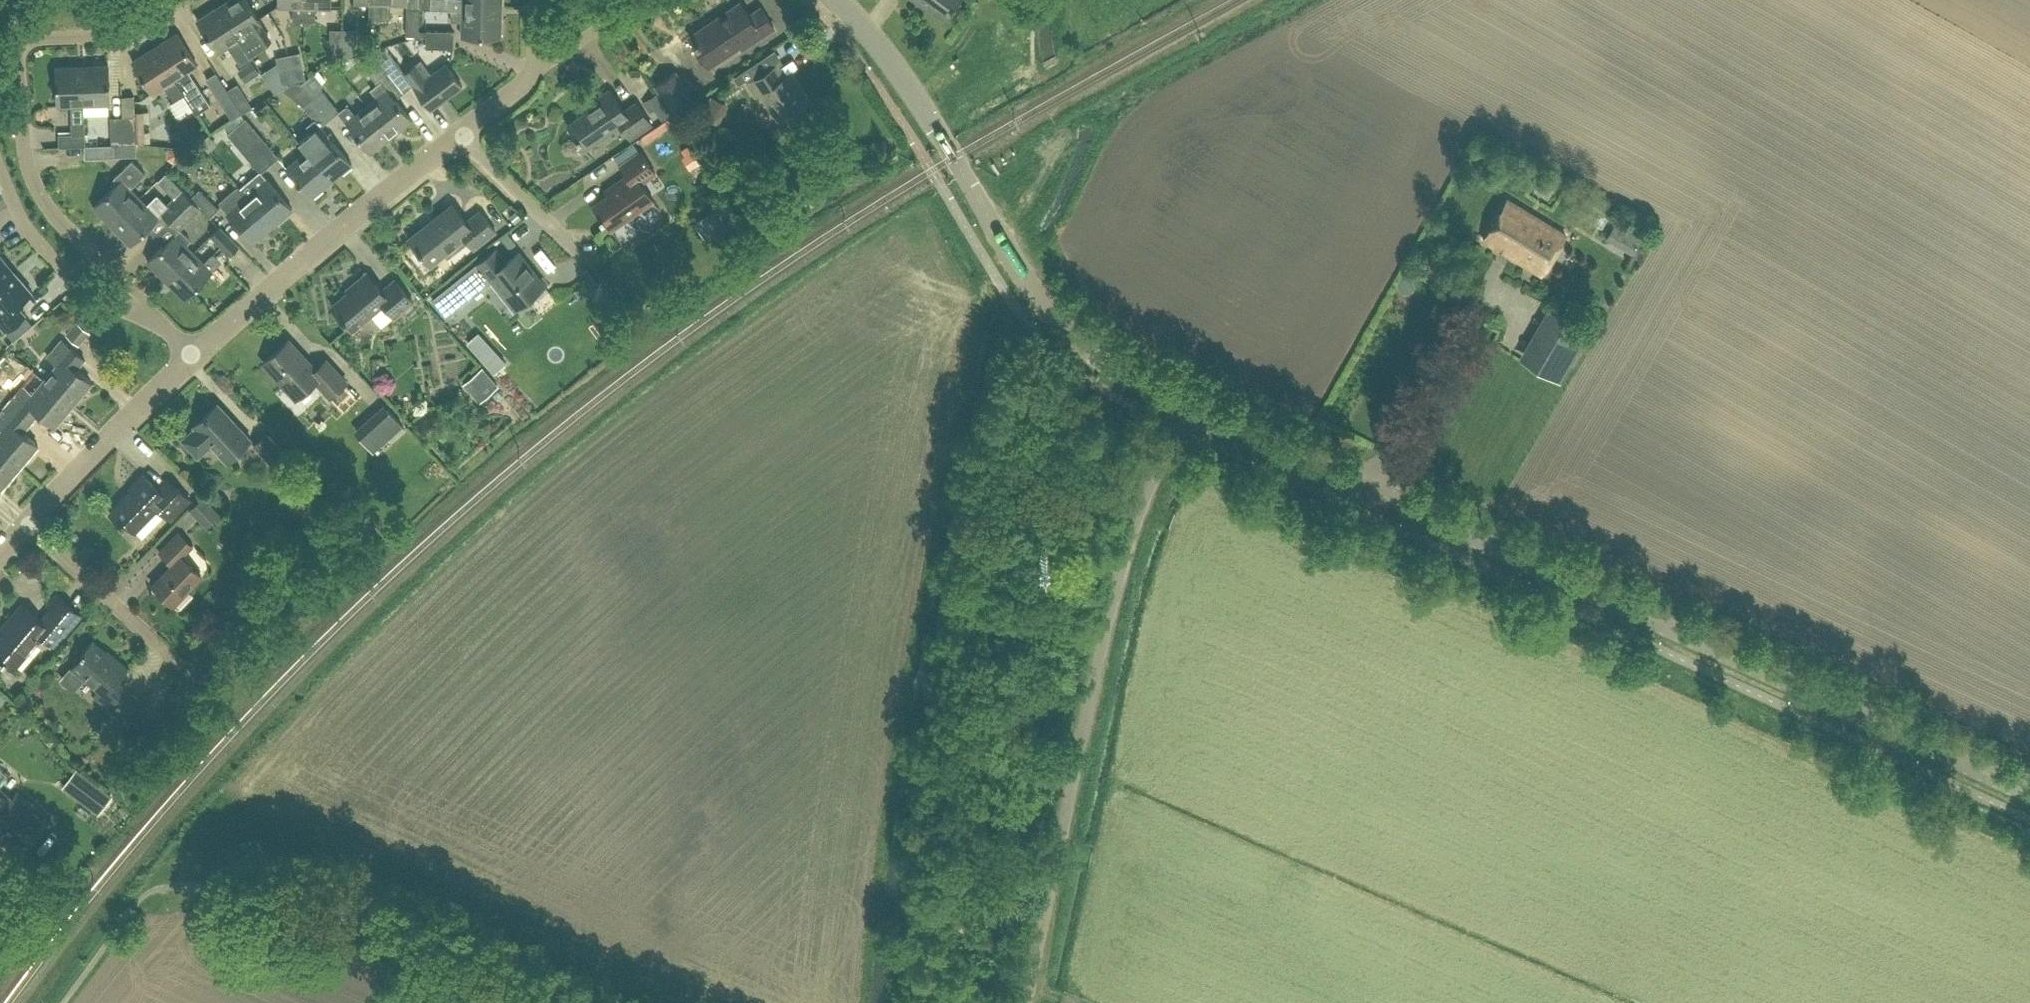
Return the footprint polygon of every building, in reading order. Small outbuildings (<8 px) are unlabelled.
[(247,0),(226,0),(219,5),(248,50),(270,35),(247,0)] [(303,20),(304,0),(277,0),(277,6),(292,6),(292,20),(303,20)] [(303,20),(314,20),(315,6),(330,7),(331,0),(304,0),(303,20)] [(380,18),(380,0),(355,0),(355,2),(370,2),(370,18),(380,18)] [(380,18),(390,18),(390,3),(407,3),(407,0),(380,0),(380,18)] [(451,9),(501,10),(501,0),(419,0),(419,8),(451,9)] [(922,3),(923,2),(944,18),(954,4),(953,3),(955,0),(918,0),(922,3)] [(748,14),(740,1),(689,35),(709,65),(740,44),(743,48),(774,27),(759,6),(748,14)] [(248,50),(219,5),(197,19),(218,52),(229,45),(243,67),(238,70),(246,81),(261,71),(248,50)] [(418,34),(419,8),(406,7),(406,34),(418,34)] [(500,37),(501,10),(451,9),(451,19),(461,20),(461,35),(500,37)] [(274,12),(267,16),(276,37),(283,34),(274,12)] [(354,29),(330,28),(329,56),(353,57),(354,29)] [(176,32),(154,46),(196,112),(209,103),(188,71),(197,65),(176,32)] [(453,35),(425,34),(425,46),(453,47),(453,35)] [(154,46),(132,60),(153,93),(165,85),(174,100),(184,94),(195,112),(196,112),(154,46)] [(376,54),(392,76),(402,69),(385,47),(376,54)] [(453,48),(440,47),(440,55),(452,56),(453,48)] [(781,60),(774,50),(733,76),(738,84),(753,74),(755,77),(747,83),(756,96),(761,93),(780,121),(796,111),(794,109),(809,99),(790,71),(785,75),(777,63),(781,60)] [(305,78),(299,51),(276,56),(281,83),(305,78)] [(392,76),(376,54),(366,62),(383,83),(392,76)] [(461,84),(445,62),(425,76),(415,62),(403,71),(430,108),(461,84)] [(82,65),(83,104),(109,103),(108,64),(82,65)] [(84,133),(83,104),(82,65),(56,66),(57,105),(71,105),(72,133),(58,134),(58,147),(85,146),(85,158),(116,157),(115,144),(123,144),(122,117),(110,117),(111,145),(85,146),(84,133)] [(677,69),(655,84),(673,111),(694,96),(677,69)] [(231,119),(242,112),(216,71),(206,78),(231,119)] [(217,71),(216,71),(242,112),(252,106),(237,83),(228,88),(217,71)] [(366,104),(390,135),(411,118),(387,88),(366,104)] [(623,108),(609,88),(590,101),(593,106),(567,123),(584,148),(620,124),(630,138),(652,123),(636,100),(623,108)] [(312,97),(329,118),(338,110),(321,89),(312,97)] [(134,115),(133,93),(122,94),(123,115),(134,115)] [(722,123),(733,107),(716,96),(705,112),(722,123)] [(307,149),(306,149),(330,179),(351,162),(326,132),(320,125),(329,118),(312,97),(302,104),(314,118),(307,124),(311,130),(299,140),(307,149)] [(390,135),(366,104),(346,121),(370,151),(390,135)] [(134,116),(122,117),(123,144),(135,143),(135,142),(145,142),(144,123),(135,124),(134,116)] [(245,118),(236,126),(268,164),(277,156),(245,118)] [(260,171),(268,164),(236,126),(227,134),(260,171)] [(197,157),(188,149),(177,163),(186,170),(197,157)] [(330,179),(306,149),(285,166),(310,196),(330,179)] [(655,172),(639,150),(619,165),(625,174),(613,183),(616,187),(593,203),(611,228),(653,198),(642,182),(655,172)] [(93,205),(111,223),(139,196),(129,186),(144,171),(131,158),(112,176),(117,180),(93,205)] [(237,184),(237,185),(271,224),(291,207),(260,171),(241,188),(237,184)] [(271,224),(237,185),(219,200),(227,210),(225,212),(251,242),(271,224)] [(158,232),(192,198),(190,196),(182,188),(167,203),(156,193),(146,203),(139,196),(111,223),(130,242),(149,223),(158,232)] [(190,196),(192,198),(200,206),(209,215),(218,207),(198,188),(190,196)] [(200,206),(192,198),(158,232),(166,240),(147,259),(165,278),(193,250),(186,243),(189,239),(178,228),(200,206)] [(1564,234),(1508,198),(1483,238),(1540,273),(1564,234)] [(466,218),(452,202),(409,236),(430,262),(464,235),(473,246),(495,228),(479,208),(466,218)] [(1613,223),(1605,239),(1635,255),(1643,238),(1613,223)] [(238,244),(219,225),(210,233),(230,252),(238,244)] [(505,259),(495,247),(473,265),(487,281),(494,275),(518,304),(544,282),(517,249),(505,259)] [(204,262),(193,250),(165,278),(184,296),(220,260),(213,253),(204,262)] [(13,268),(0,253),(0,280),(13,268)] [(13,268),(0,280),(0,324),(6,330),(25,313),(17,303),(32,290),(13,268)] [(382,288),(367,270),(354,282),(356,284),(332,304),(353,329),(384,302),(394,315),(413,299),(395,277),(382,288)] [(1591,329),(1549,304),(1518,357),(1560,382),(1591,329)] [(32,324),(24,315),(7,330),(15,339),(32,324)] [(56,362),(44,377),(73,401),(91,380),(76,367),(85,356),(62,337),(47,355),(56,362)] [(315,367),(288,338),(264,361),(296,396),(314,379),(329,395),(346,380),(326,358),(315,367)] [(11,404),(31,420),(39,410),(54,423),(73,401),(44,377),(26,398),(20,393),(11,404)] [(250,436),(217,401),(194,423),(196,425),(183,438),(198,454),(211,442),(227,458),(250,436)] [(19,465),(38,443),(22,430),(31,420),(11,404),(0,417),(0,426),(2,427),(0,429),(0,449),(19,465)] [(403,425),(384,404),(355,430),(374,452),(390,437),(394,441),(403,432),(400,428),(403,425)] [(285,452),(266,431),(253,444),(271,464),(285,452)] [(0,449),(0,486),(1,486),(19,465),(0,449)] [(158,487),(144,472),(130,486),(132,488),(109,511),(122,524),(125,521),(133,529),(157,504),(170,517),(190,497),(169,476),(158,487)] [(207,493),(190,511),(209,529),(226,511),(207,493)] [(192,543),(181,533),(162,553),(172,563),(153,582),(174,602),(201,574),(182,554),(192,543)] [(57,593),(47,605),(51,608),(42,619),(22,603),(7,622),(10,625),(0,636),(0,656),(13,667),(40,633),(54,645),(81,613),(57,593)] [(112,656),(92,639),(81,652),(83,654),(62,680),(72,688),(76,687),(85,676),(99,688),(94,694),(124,719),(141,697),(119,679),(129,666),(114,654),(112,656)] [(0,788),(0,833),(18,848),(41,820),(30,811),(35,805),(17,790),(11,797),(0,788)]
